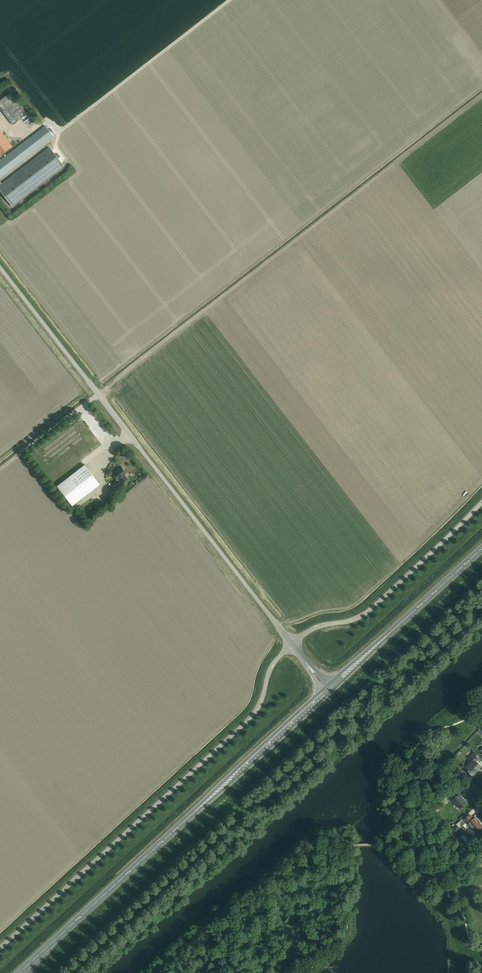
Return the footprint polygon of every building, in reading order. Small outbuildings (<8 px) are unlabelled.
[(15,100),(10,93),(0,100),(0,108),(13,125),(26,114),(15,100)] [(25,141),(0,160),(0,178),(55,135),(47,124),(25,141)] [(12,146),(0,131),(0,155),(12,146)] [(12,206),(64,167),(49,147),(1,184),(0,182),(0,190),(12,206)] [(72,506),(100,484),(84,464),(57,486),(72,506)] [(122,483),(128,479),(124,475),(126,473),(121,467),(112,474),(117,480),(119,479),(122,483)] [(464,766),(462,764),(468,770),(469,771),(468,772),(473,776),(481,766),(477,761),(480,758),(481,761),(481,760),(473,752),(468,758),(470,760),(464,766)] [(461,793),(458,790),(450,796),(453,799),(452,800),(460,809),(466,802),(459,795),(461,793)] [(470,814),(464,819),(471,827),(471,826),(473,828),(471,830),(475,834),(481,827),(481,826),(477,821),(478,820),(475,817),(473,818),(470,814)]
